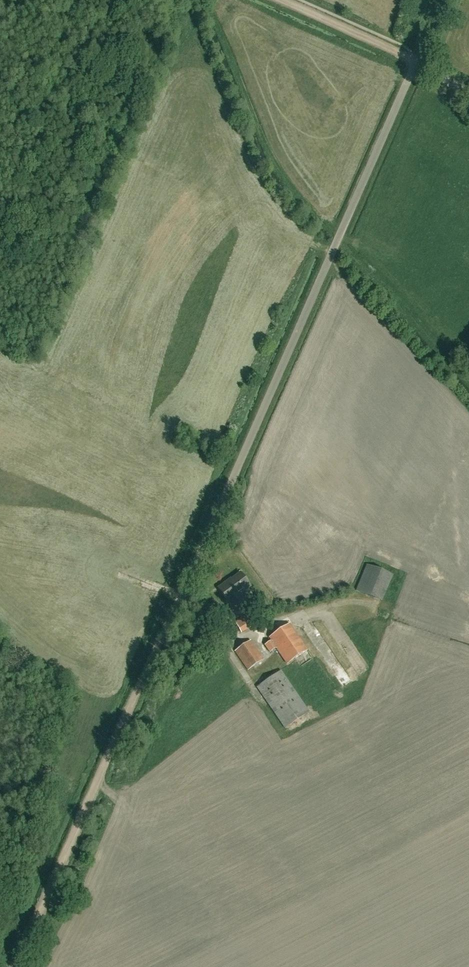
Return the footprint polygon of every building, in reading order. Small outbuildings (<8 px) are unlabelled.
[(382,602),(393,576),(367,565),(356,591),(382,602)] [(238,612),(248,605),(242,597),(241,599),(238,595),(250,586),(240,573),(227,584),(226,583),(218,589),(229,603),(230,602),(238,612)] [(241,634),(254,626),(247,615),(234,622),(241,634)] [(269,652),(276,648),(287,664),(307,650),(290,624),(269,638),(271,640),(264,645),(269,652)] [(346,629),(351,635),(358,630),(353,624),(346,629)] [(188,653),(195,646),(185,637),(178,644),(188,653)] [(247,671),(264,659),(251,640),(234,652),(247,671)] [(345,670),(330,643),(326,645),(322,640),(318,642),(337,674),(345,670)] [(308,712),(304,707),(280,671),(256,687),(284,728),(308,712)]
